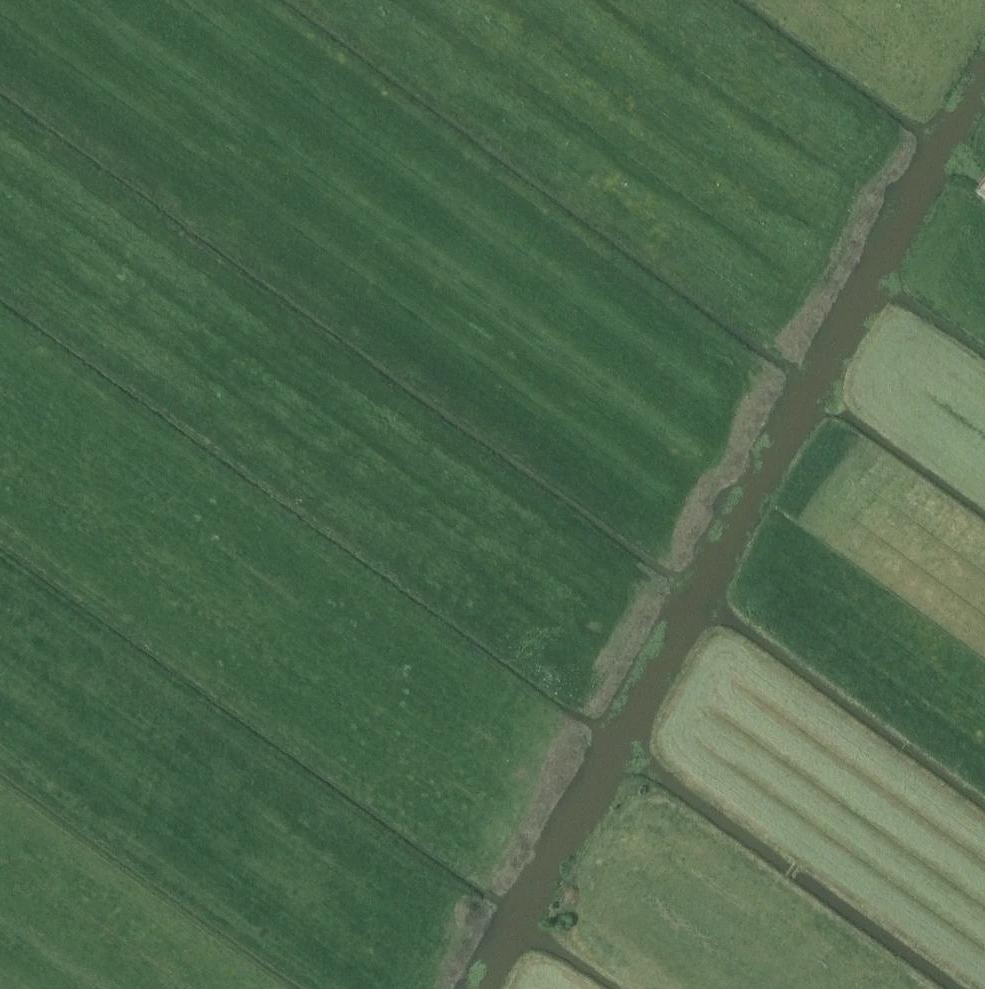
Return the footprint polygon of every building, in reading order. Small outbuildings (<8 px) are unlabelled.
[(976,193),(984,200),(984,181),(976,193)]
